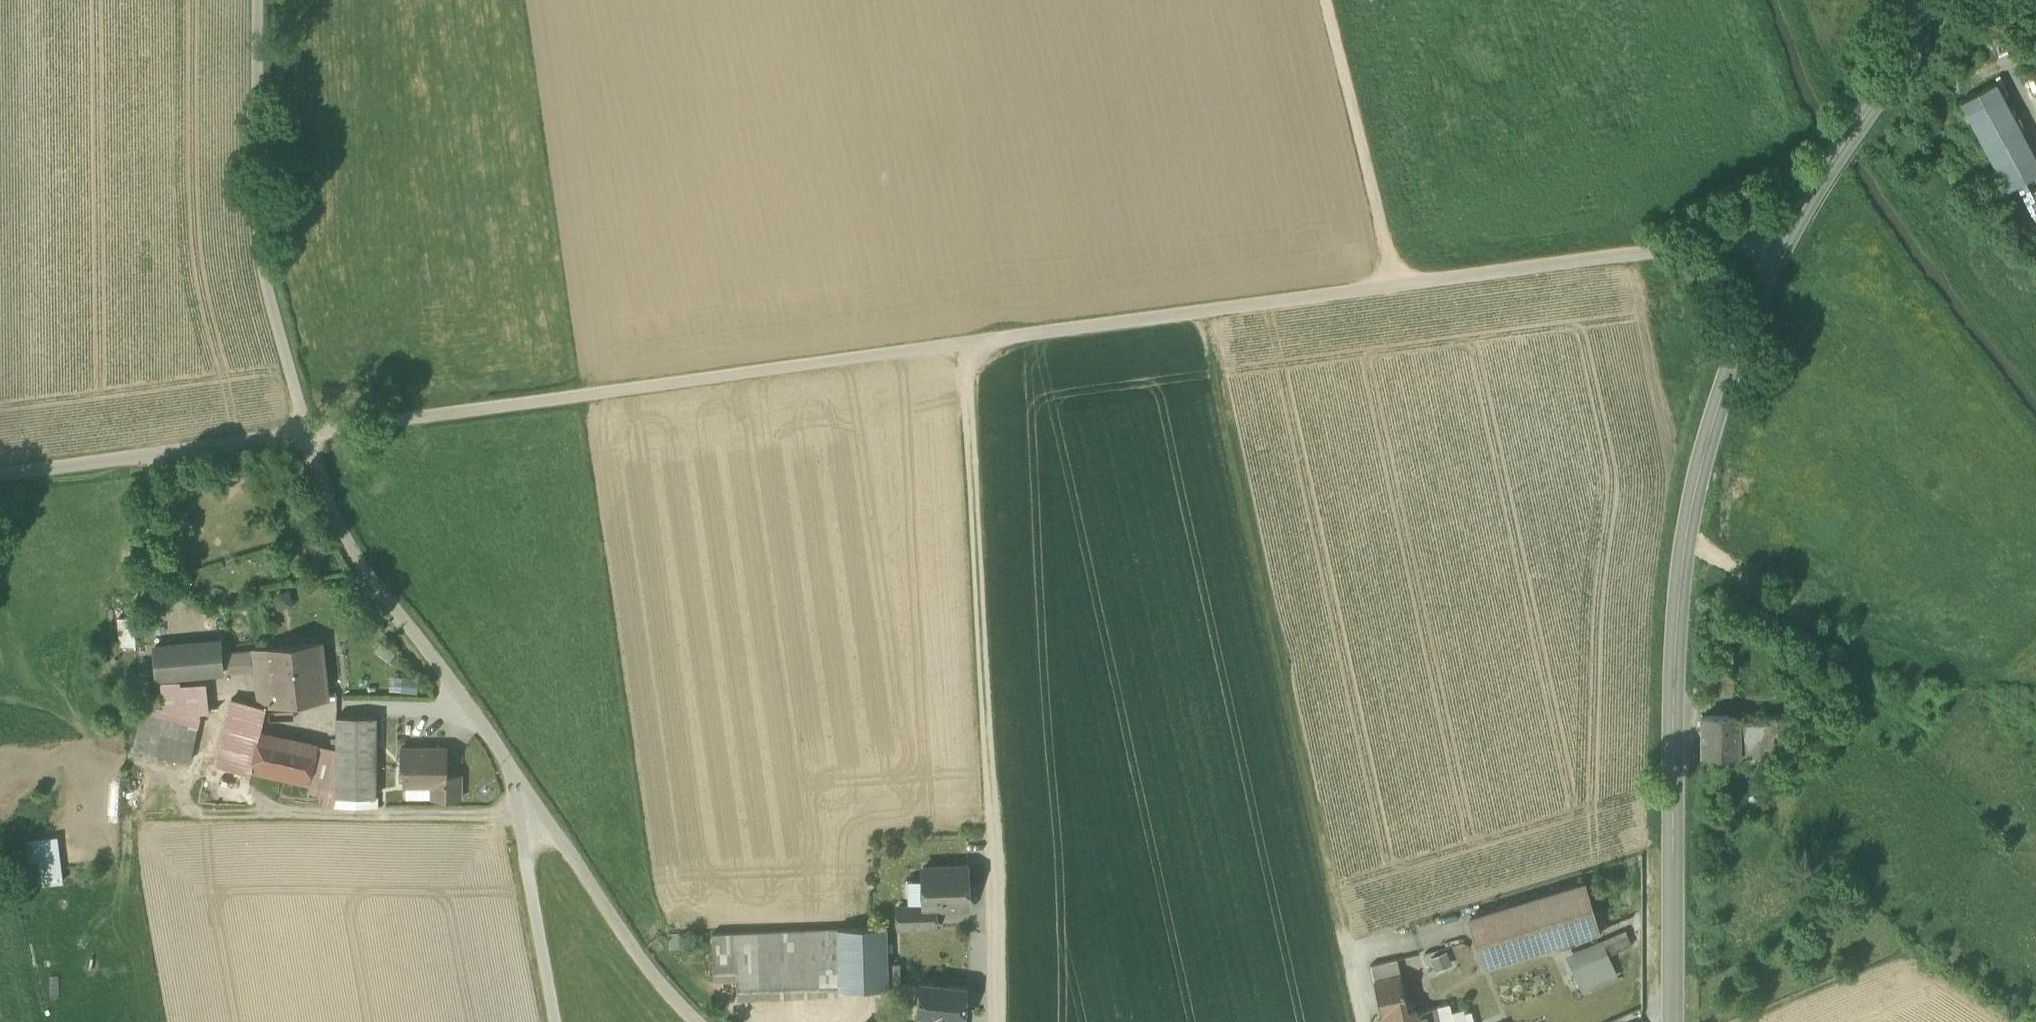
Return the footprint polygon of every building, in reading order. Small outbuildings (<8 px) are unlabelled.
[(2035,156),(2002,94),(1995,81),(1959,100),(2006,188),(2035,172),(2035,158),(2035,156)] [(136,643),(134,616),(117,616),(118,644),(136,643)] [(155,645),(158,677),(223,671),(220,640),(155,645)] [(260,704),(261,705),(267,704),(327,696),(321,644),(253,650),(256,671),(257,678),(256,678),(260,704)] [(256,671),(253,650),(227,652),(230,673),(256,671)] [(162,683),(165,709),(183,713),(179,688),(178,682),(162,683)] [(205,686),(179,688),(183,713),(198,710),(207,709),(205,686)] [(1711,716),(1728,716),(1727,690),(1711,690),(1711,716)] [(259,731),(261,732),(267,704),(261,705),(260,704),(232,698),(217,765),(250,773),(259,731)] [(135,749),(189,762),(200,717),(198,710),(183,713),(165,709),(145,705),(135,749)] [(336,797),(376,797),(377,717),(337,716),(336,748),(336,791),(336,797)] [(1768,728),(1768,743),(1769,770),(1786,770),(1788,767),(1787,727),(1768,728)] [(1701,771),(1744,772),(1743,744),(1768,743),(1768,728),(1702,730),(1701,771)] [(259,731),(250,773),(309,785),(318,744),(261,732),(259,731)] [(1744,772),(1769,770),(1768,743),(1743,744),(1744,772)] [(336,748),(318,744),(309,785),(336,791),(336,748)] [(433,784),(448,784),(448,774),(448,757),(440,748),(401,748),(401,753),(396,758),(404,765),(404,770),(399,775),(404,779),(404,784),(406,784),(433,784)] [(433,799),(460,799),(460,774),(448,774),(448,784),(433,784),(433,799)] [(406,799),(433,799),(433,784),(406,784),(406,799)] [(376,797),(336,797),(336,805),(376,806),(376,797)] [(58,836),(26,840),(29,868),(36,867),(38,887),(64,884),(58,836)] [(925,904),(925,906),(935,906),(963,905),(963,904),(968,899),(967,865),(923,866),(924,878),(925,901),(925,904)] [(925,901),(924,878),(907,879),(908,902),(925,901)] [(1469,919),(1483,965),(1598,930),(1584,884),(1469,919)] [(899,905),(899,925),(935,924),(935,906),(925,906),(925,904),(899,905)] [(886,926),(837,928),(839,985),(839,989),(888,988),(887,964),(886,926)] [(837,928),(758,931),(760,988),(839,985),(837,928)] [(737,989),(760,988),(758,931),(712,933),(714,971),(737,969),(737,989)] [(685,932),(668,933),(669,949),(686,948),(685,932)] [(1571,957),(1584,987),(1617,973),(1608,953),(1631,943),(1627,933),(1571,957)] [(1447,951),(1430,957),(1436,971),(1453,964),(1447,951)] [(1371,964),(1374,980),(1401,974),(1397,958),(1371,964)] [(887,964),(888,988),(902,987),(901,979),(901,963),(887,964)] [(1426,1009),(1414,1012),(1412,1002),(1407,1003),(1401,974),(1374,980),(1382,1015),(1380,1016),(1381,1021),(1429,1021),(1426,1009)] [(918,1012),(965,1018),(967,986),(920,980),(918,1012)] [(1472,1010),(1465,1012),(1464,1008),(1452,1011),(1450,1003),(1437,1006),(1441,1021),(1447,1021),(1454,1020),(1455,1021),(1475,1021),(1472,1010)] [(1426,1009),(1429,1021),(1441,1021),(1437,1006),(1426,1009)] [(965,1018),(918,1012),(917,1021),(964,1021),(965,1018)]
